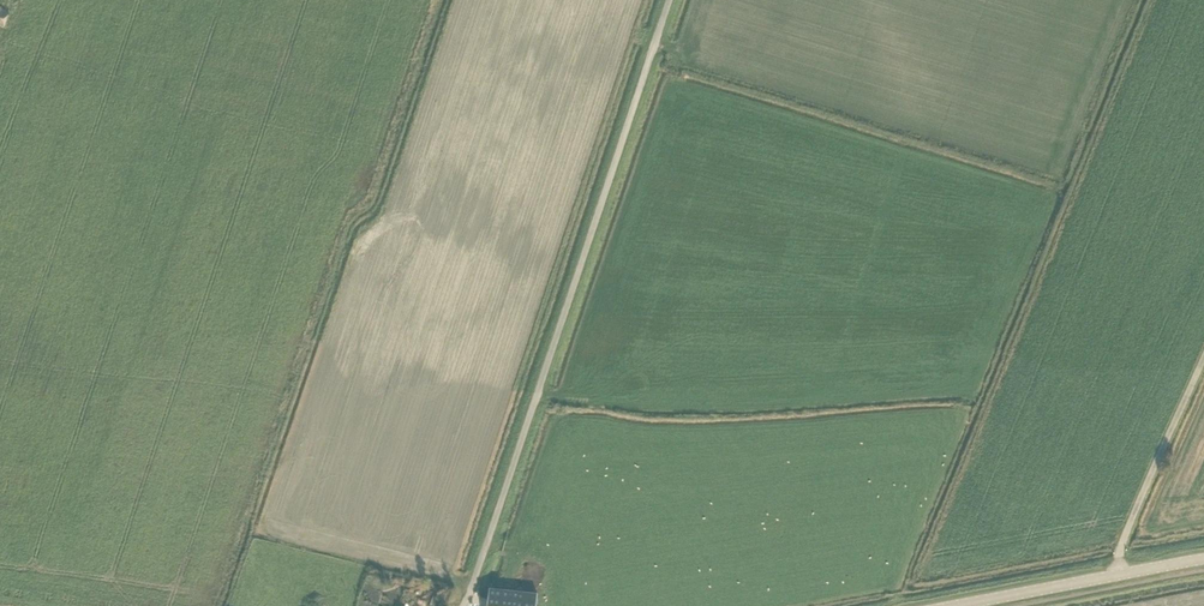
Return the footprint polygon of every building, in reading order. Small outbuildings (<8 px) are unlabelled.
[(3,28),(9,12),(0,9),(0,27),(3,28)] [(539,597),(491,590),(489,605),(538,605),(539,597)]
